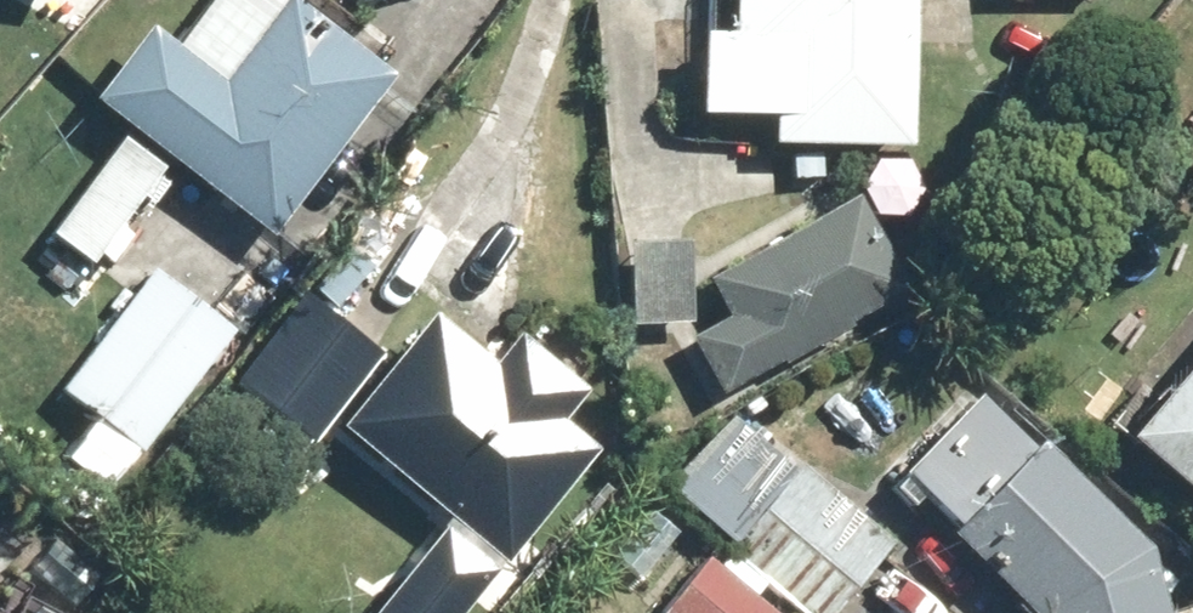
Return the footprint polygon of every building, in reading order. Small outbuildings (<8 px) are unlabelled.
[(97,91),(267,231),(399,72),(312,0),(282,0),(221,73),(156,20),(97,91)] [(917,140),(919,0),(732,0),(731,138),(917,140)] [(868,194),(711,277),(733,318),(698,336),(724,385),(917,283),(892,234),(890,235),(868,194)] [(685,233),(629,235),(633,317),(689,315),(685,233)] [(238,334),(147,268),(58,388),(148,455),(238,334)] [(301,448),(377,349),(303,292),(226,390),(301,448)] [(442,307),(346,423),(506,554),(602,438),(442,307)] [(1135,433),(1192,479),(1192,361),(1135,433)] [(1147,543),(1149,540),(980,398),(912,478),(1034,581),(1042,612),(1165,612),(1147,543)] [(729,542),(808,612),(830,612),(892,545),(801,463),(729,542)] [(497,569),(448,531),(382,612),(461,612),(497,569)] [(661,608),(668,612),(774,612),(775,611),(706,554),(661,608)]
